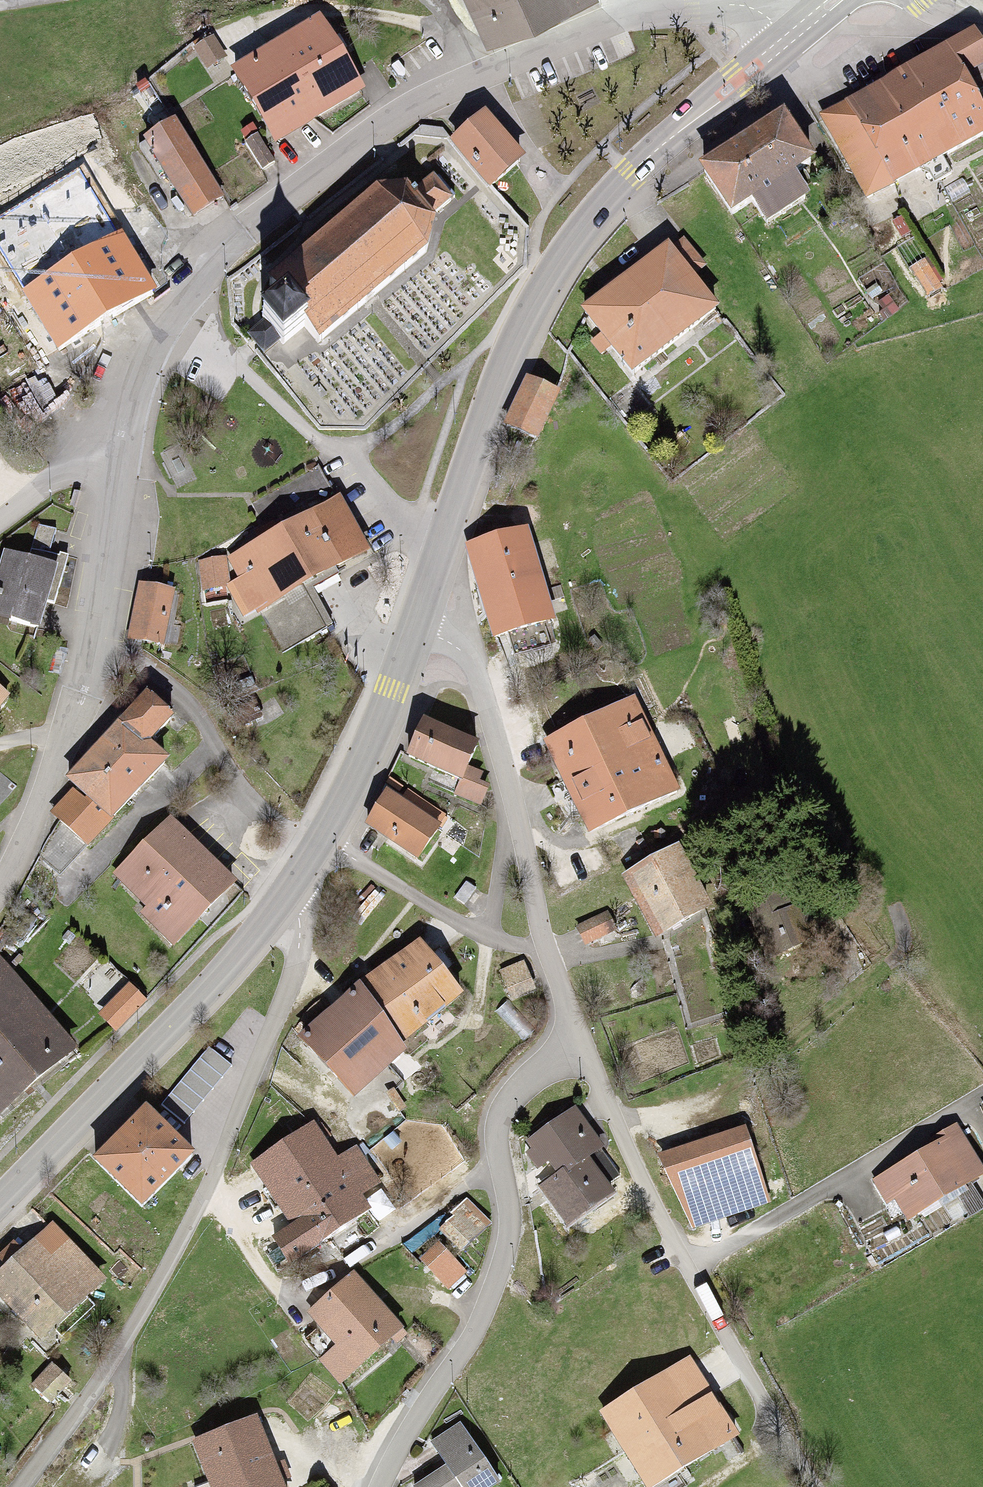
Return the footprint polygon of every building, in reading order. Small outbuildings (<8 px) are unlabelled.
[(490,35),(562,0),(474,0),(490,35)] [(238,69),(276,135),(365,83),(326,18),(238,69)] [(822,117),(865,196),(982,132),(982,92),(980,87),(982,85),(982,47),(976,34),(822,117)] [(480,113),(451,141),(490,182),(519,154),(480,113)] [(778,114),(704,161),(736,212),(756,200),(770,222),(811,196),(797,174),(811,165),(778,114)] [(178,121),(145,140),(191,216),(224,196),(178,121)] [(393,184),(272,289),(285,303),(268,318),(289,341),(305,326),(319,342),(440,237),(439,216),(431,206),(419,192),(407,186),(393,184)] [(70,215),(2,257),(56,347),(184,270),(149,214),(91,249),(70,215)] [(681,235),(584,308),(633,373),(724,305),(702,275),(708,270),(681,235)] [(525,378),(506,423),(538,437),(558,393),(525,378)] [(341,498),(229,559),(281,654),(324,630),(303,591),(371,554),(341,498)] [(554,617),(531,529),(470,545),(493,633),(554,617)] [(54,558),(4,547),(0,563),(0,615),(39,624),(54,558)] [(139,584),(130,638),(165,644),(173,590),(139,584)] [(146,691),(67,778),(78,788),(53,815),(88,847),(171,756),(153,740),(174,717),(146,691)] [(630,701),(548,743),(592,831),(675,789),(630,701)] [(463,776),(457,794),(483,803),(491,779),(470,772),(482,740),(425,719),(411,757),(463,776)] [(442,826),(386,792),(367,824),(423,857),(442,826)] [(235,877),(171,818),(119,874),(151,904),(143,913),(174,942),(235,877)] [(676,847),(624,878),(659,936),(711,905),(676,847)] [(815,933),(783,881),(747,903),(778,956),(815,933)] [(605,916),(579,927),(589,948),(615,937),(605,916)] [(361,981),(303,1040),(355,1091),(413,1033),(463,993),(419,942),(361,981)] [(526,960),(500,970),(512,999),(537,990),(526,960)] [(0,963),(0,1103),(69,1048),(0,963)] [(200,1065),(168,1106),(184,1118),(216,1078),(200,1065)] [(148,1106),(95,1157),(141,1203),(193,1153),(148,1106)] [(623,1182),(577,1113),(527,1147),(540,1166),(549,1159),(560,1175),(543,1186),(566,1221),(623,1182)] [(956,1122),(933,1136),(938,1143),(874,1181),(887,1203),(895,1199),(908,1220),(982,1175),(982,1167),(956,1122)] [(745,1125),(657,1154),(693,1228),(771,1202),(745,1125)] [(370,1207),(308,1128),(255,1169),(297,1222),(279,1236),(292,1254),(311,1239),(318,1248),(370,1207)] [(464,1203),(441,1229),(460,1246),(483,1221),(464,1203)] [(0,1276),(0,1297),(43,1340),(102,1281),(48,1228),(0,1276)] [(439,1246),(421,1262),(448,1291),(466,1274),(439,1246)] [(400,1329),(351,1273),(309,1309),(339,1343),(322,1357),(342,1380),(400,1329)] [(601,1412),(648,1486),(650,1486),(738,1432),(691,1356),(601,1412)] [(55,1364),(34,1383),(47,1397),(68,1377),(55,1364)] [(252,1403),(187,1427),(205,1476),(178,1486),(286,1486),(252,1403)] [(460,1423),(431,1442),(445,1463),(416,1483),(419,1486),(493,1486),(500,1482),(460,1423)]
